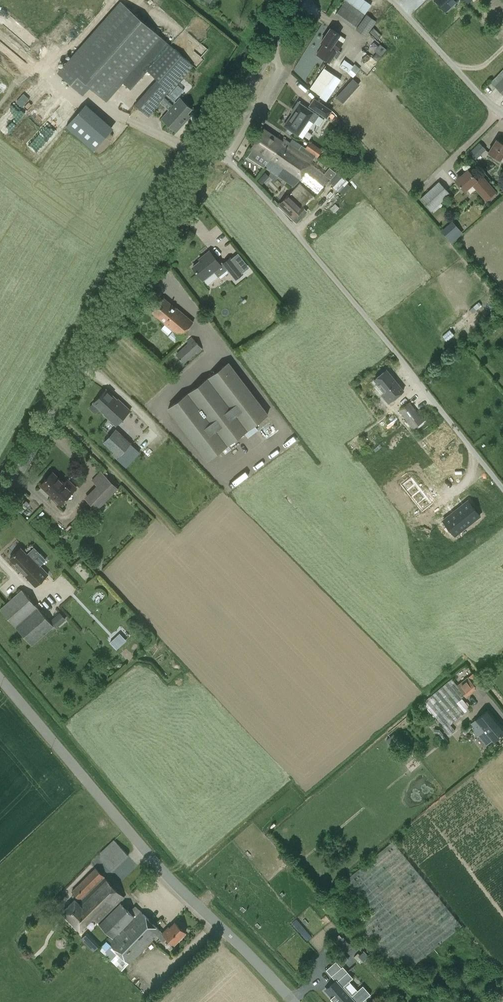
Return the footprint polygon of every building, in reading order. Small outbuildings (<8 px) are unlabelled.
[(457,0),(435,0),(445,11),(457,0)] [(335,14),(355,29),(365,15),(345,1),(335,14)] [(130,89),(147,70),(157,79),(134,104),(148,116),(161,103),(169,111),(164,116),(171,122),(167,126),(175,133),(186,122),(183,119),(190,111),(179,100),(175,104),(166,96),(193,67),(169,45),(160,38),(122,2),(58,74),(82,95),(90,87),(105,101),(122,82),(130,89)] [(356,29),(365,36),(375,22),(366,15),(356,29)] [(341,52),(338,50),(343,43),(337,39),(339,35),(330,29),(321,42),(324,44),(317,54),(329,63),(334,57),(337,59),(341,52)] [(355,77),(361,68),(347,58),(341,66),(355,77)] [(339,87),(344,79),(327,67),(311,88),(330,102),(340,88),(339,87)] [(494,87),(502,95),(502,78),(494,87)] [(314,99),(309,106),(327,119),(332,111),(314,99)] [(302,139),(313,122),(318,125),(323,119),(298,102),(292,110),(294,111),(284,126),(302,139)] [(110,132),(82,108),(66,126),(94,150),(110,132)] [(306,149),(301,146),(299,149),(283,139),(282,141),(264,129),(251,149),(269,161),(265,166),(294,187),(315,155),(317,157),(322,150),(310,142),(306,149)] [(118,143),(127,132),(125,130),(119,137),(116,134),(113,139),(118,143)] [(497,140),(488,153),(500,160),(502,155),(502,144),(497,140)] [(481,141),(471,151),(478,158),(488,148),(481,141)] [(471,184),(486,201),(495,193),(480,176),(476,180),(468,170),(455,181),(464,191),(471,184)] [(338,173),(329,182),(343,195),(350,187),(346,183),(347,182),(338,173)] [(438,182),(419,199),(431,212),(450,194),(438,182)] [(279,204),(293,217),(313,196),(300,183),(295,188),(297,190),(291,196),(289,194),(284,199),(285,200),(281,205),(280,204),(279,204)] [(454,242),(465,232),(454,220),(442,230),(454,242)] [(221,266),(209,251),(203,256),(204,258),(192,267),(203,280),(221,266)] [(222,263),(235,279),(243,273),(230,257),(222,263)] [(164,323),(180,337),(193,322),(177,308),(176,309),(163,298),(152,312),(165,323),(164,323)] [(202,349),(193,339),(192,338),(188,342),(189,343),(177,355),(184,362),(196,351),(198,353),(202,349)] [(264,417),(225,365),(168,408),(207,460),(264,417)] [(381,395),(388,404),(403,391),(386,370),(374,380),(384,393),(381,395)] [(103,415),(115,426),(130,411),(118,399),(117,400),(106,390),(89,408),(94,413),(98,409),(104,414),(103,415)] [(399,410),(413,429),(425,420),(421,416),(419,417),(409,403),(399,410)] [(139,452),(130,444),(131,443),(116,429),(103,442),(113,452),(107,458),(112,463),(117,458),(125,466),(139,452)] [(52,497),(60,505),(76,488),(68,480),(64,483),(53,472),(41,484),(52,496),(52,497)] [(85,498),(97,509),(118,488),(111,481),(107,485),(103,480),(85,498)] [(432,504),(424,494),(420,490),(411,497),(414,501),(422,511),(432,504)] [(455,534),(479,514),(468,499),(443,519),(455,534)] [(36,586),(47,575),(28,554),(27,555),(20,548),(10,558),(36,586)] [(20,591),(0,608),(0,615),(28,647),(51,627),(20,591)] [(120,635),(111,643),(117,649),(125,641),(120,635)] [(128,662),(135,656),(127,647),(121,653),(128,662)] [(468,677),(458,685),(466,695),(476,687),(468,677)] [(451,724),(471,708),(449,682),(424,702),(450,734),(456,730),(451,724)] [(494,741),(502,734),(502,726),(489,709),(476,719),(494,741)] [(114,840),(100,853),(100,859),(113,872),(129,855),(114,840)] [(396,980),(462,926),(393,842),(325,897),(396,980)] [(124,898),(96,868),(72,891),(78,897),(63,912),(81,930),(94,918),(98,923),(124,898)] [(111,935),(106,940),(129,962),(130,964),(157,936),(164,941),(167,938),(175,944),(186,933),(175,923),(170,928),(169,927),(163,933),(135,907),(130,913),(120,903),(100,924),(111,935)] [(94,951),(100,946),(88,933),(82,938),(94,951)] [(341,957),(331,966),(337,972),(346,963),(341,957)] [(327,990),(337,1001),(363,1001),(371,994),(363,986),(353,995),(344,985),(353,977),(348,971),(327,990)]
